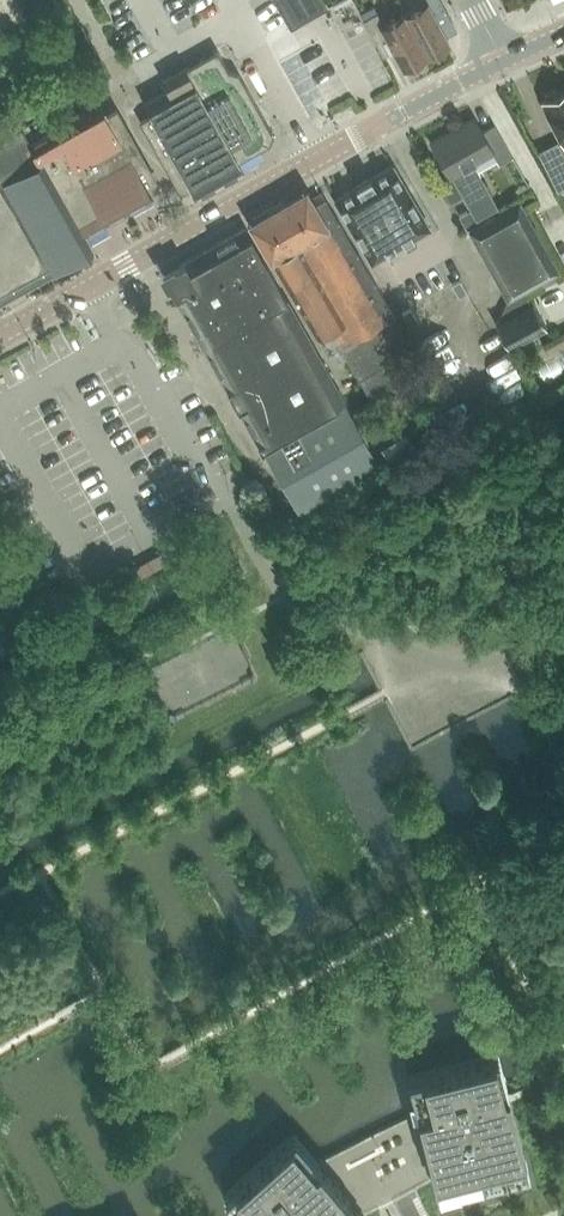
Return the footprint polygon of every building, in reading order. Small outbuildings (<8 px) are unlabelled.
[(293,22),(327,3),(325,0),(280,0),(293,22)] [(406,14),(428,56),(451,43),(435,15),(446,9),(441,0),(424,0),(426,3),(406,14)] [(428,56),(406,14),(385,26),(378,13),(365,20),(379,46),(390,40),(405,68),(428,56)] [(218,48),(163,79),(169,90),(169,89),(175,100),(196,137),(173,151),(193,187),(198,197),(246,170),(241,161),(271,143),(274,132),(240,72),(229,69),(218,48)] [(327,85),(311,92),(320,112),(336,105),(327,85)] [(169,89),(145,103),(173,151),(196,137),(175,100),(169,89)] [(542,101),(563,144),(563,90),(561,92),(555,90),(546,95),(545,100),(542,101)] [(102,104),(33,142),(83,233),(84,233),(84,232),(106,221),(63,142),(85,129),(90,138),(113,125),(102,104)] [(482,134),(474,119),(431,143),(449,176),(437,183),(449,204),(463,196),(471,209),(459,216),(465,227),(499,208),(474,163),(493,152),(499,163),(512,156),(496,127),(482,134)] [(85,129),(63,142),(106,221),(129,208),(93,143),(116,130),(113,125),(90,138),(85,129)] [(53,265),(90,244),(84,233),(83,233),(33,142),(24,127),(16,131),(0,140),(0,295),(53,265)] [(116,130),(93,143),(129,208),(152,195),(116,130)] [(545,157),(561,189),(563,187),(563,150),(563,148),(545,157)] [(369,178),(363,181),(401,244),(429,227),(394,167),(393,165),(391,166),(372,178),(371,176),(369,177),(369,178)] [(356,187),(337,198),(334,199),(336,201),(372,261),(401,244),(363,181),(357,184),(355,185),(356,187)] [(292,195),(248,221),(270,259),(272,258),(328,354),(340,347),(359,379),(406,351),(387,319),(394,315),(321,191),(311,197),(306,187),(292,195)] [(560,273),(520,199),(469,227),(509,300),(560,273)] [(179,266),(181,270),(178,272),(174,286),(176,289),(172,291),(204,348),(207,346),(299,509),(379,464),(270,269),(246,226),(179,266)] [(452,284),(459,297),(468,292),(460,279),(452,284)] [(536,305),(498,326),(510,348),(548,328),(536,305)] [(411,308),(402,313),(410,326),(418,321),(411,308)] [(318,1165),(295,1137),(223,1197),(240,1215),(364,1215),(434,1179),(438,1193),(528,1169),(499,1054),(408,1078),(417,1113),(318,1165)]
